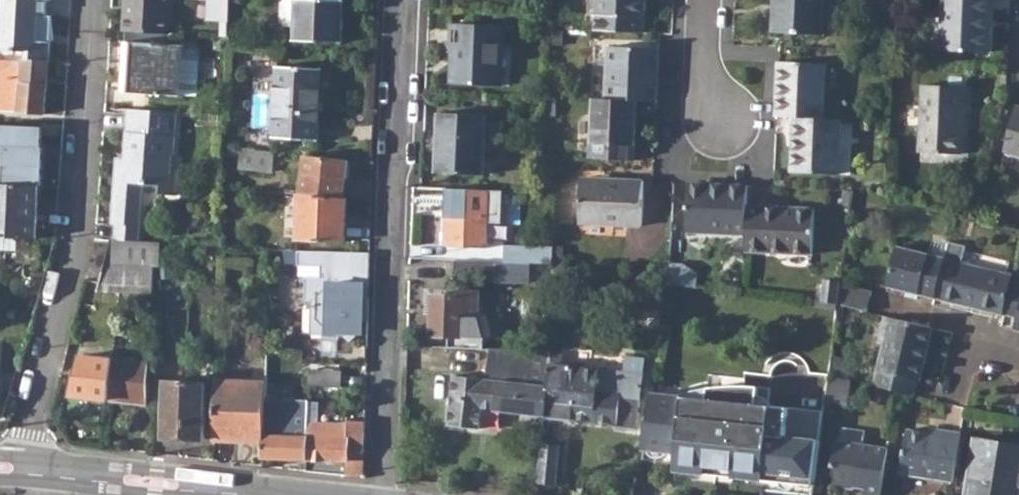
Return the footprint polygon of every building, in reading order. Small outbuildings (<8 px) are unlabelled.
[(49,62),(52,16),(47,16),(48,0),(3,0),(2,14),(0,14),(0,41),(1,41),(0,54),(0,60),(49,62)] [(169,36),(171,0),(127,0),(125,33),(169,36)] [(229,24),(229,0),(196,0),(194,22),(229,24)] [(339,44),(341,0),(332,0),(283,0),(283,13),(293,14),(292,42),(339,44)] [(597,18),(597,33),(643,35),(644,0),(598,0),(597,18)] [(824,37),(825,0),(775,0),(773,35),(824,37)] [(993,57),(996,0),(947,0),(944,54),(993,57)] [(451,85),(499,87),(501,50),(505,50),(506,29),(453,26),(452,44),(447,44),(446,55),(452,55),(451,85)] [(122,92),(180,96),(184,46),(127,42),(122,92)] [(607,48),(604,101),(637,103),(657,104),(660,50),(607,48)] [(46,114),(49,62),(0,60),(0,112),(46,114)] [(794,122),(824,123),(826,68),(779,66),(776,121),(794,122)] [(274,140),(317,142),(320,69),(277,68),(274,140)] [(922,156),(964,158),(967,116),(973,117),(975,92),(926,89),(922,156)] [(634,162),(637,103),(604,101),(594,100),(592,144),(590,144),(589,160),(634,162)] [(140,242),(141,228),(145,186),(162,187),(161,198),(177,199),(179,174),(170,173),(171,156),(177,157),(179,114),(130,109),(128,134),(133,134),(131,158),(117,157),(111,226),(116,227),(115,241),(140,242)] [(437,174),(484,175),(487,116),(440,114),(437,174)] [(1009,152),(1018,155),(1018,118),(1009,152)] [(824,123),(794,122),(792,176),(838,178),(841,124),(824,123)] [(43,187),(44,149),(44,126),(0,125),(0,185),(4,185),(40,187),(43,187)] [(243,162),(272,165),(273,153),(244,151),(243,162)] [(302,196),(345,201),(349,161),(306,157),(302,196)] [(581,227),(643,229),(645,184),(584,182),(581,227)] [(37,239),(40,187),(4,185),(0,185),(0,238),(37,239)] [(687,235),(748,238),(748,209),(749,188),(689,186),(687,235)] [(446,247),(488,248),(489,233),(501,234),(503,192),(448,189),(446,247)] [(298,242),(345,244),(348,201),(345,201),(302,196),(286,195),(284,239),(298,239),(298,242)] [(816,211),(748,209),(748,238),(747,255),(814,257),(816,211)] [(106,266),(154,268),(160,268),(161,244),(140,242),(115,241),(111,241),(106,266)] [(934,241),(931,254),(946,258),(949,245),(934,241)] [(937,298),(1005,315),(1014,278),(1014,277),(963,263),(967,246),(950,242),(949,245),(946,258),(946,259),(937,298)] [(19,261),(42,264),(45,246),(22,244),(19,261)] [(506,245),(505,262),(513,262),(554,264),(554,247),(506,245)] [(888,286),(937,298),(946,259),(931,254),(898,246),(888,286)] [(368,322),(370,254),(298,253),(298,268),(321,268),(321,279),(306,278),(305,302),(313,303),(312,335),(342,336),(350,344),(359,335),(360,322),(368,322)] [(455,275),(491,277),(492,262),(456,260),(455,275)] [(512,276),(513,262),(505,262),(498,262),(498,276),(512,276)] [(98,294),(152,297),(154,268),(106,266),(98,294)] [(1014,278),(1005,315),(1018,318),(1017,321),(1018,324),(1018,279),(1014,278)] [(825,281),(822,304),(838,306),(841,286),(841,284),(825,281)] [(838,306),(868,313),(873,293),(841,286),(838,306)] [(460,297),(433,296),(431,335),(449,337),(448,348),(484,350),(480,318),(481,292),(460,291),(460,297)] [(923,382),(934,330),(930,329),(885,318),(879,345),(884,346),(874,387),(915,397),(918,380),(923,382)] [(484,406),(546,416),(551,363),(551,359),(548,357),(540,353),(489,351),(486,378),(455,375),(451,424),(481,427),(484,406)] [(604,355),(603,361),(620,364),(620,373),(626,373),(627,357),(604,355)] [(73,397),(109,401),(114,360),(82,357),(73,397)] [(551,363),(546,416),(596,422),(602,373),(563,369),(564,357),(556,357),(551,359),(551,363)] [(644,359),(627,357),(626,373),(620,373),(620,364),(603,361),(602,373),(596,422),(618,424),(618,426),(636,429),(644,359)] [(109,401),(145,405),(147,364),(114,360),(109,401)] [(309,388),(341,390),(341,373),(309,372),(309,388)] [(850,382),(829,380),(826,402),(848,404),(850,382)] [(215,442),(264,444),(265,428),(265,415),(266,390),(247,390),(248,382),(217,381),(215,442)] [(164,440),(204,442),(206,384),(166,383),(164,440)] [(764,485),(764,491),(801,494),(814,494),(825,412),(769,406),(772,387),(709,387),(708,399),(654,393),(645,459),(650,460),(649,473),(764,485)] [(265,415),(265,428),(264,444),(263,459),(307,461),(308,439),(308,403),(292,402),(292,416),(265,415)] [(346,477),(364,478),(365,424),(348,423),(348,425),(313,424),(313,439),(308,439),(307,461),(347,462),(346,477)] [(901,475),(954,483),(963,434),(945,431),(944,437),(908,431),(901,475)] [(975,439),(967,494),(1018,494),(1018,445),(975,439)] [(891,449),(839,442),(836,468),(840,468),(838,485),(858,489),(859,485),(868,488),(868,494),(883,494),(891,449)] [(557,483),(557,479),(560,446),(543,444),(539,482),(557,483)]
